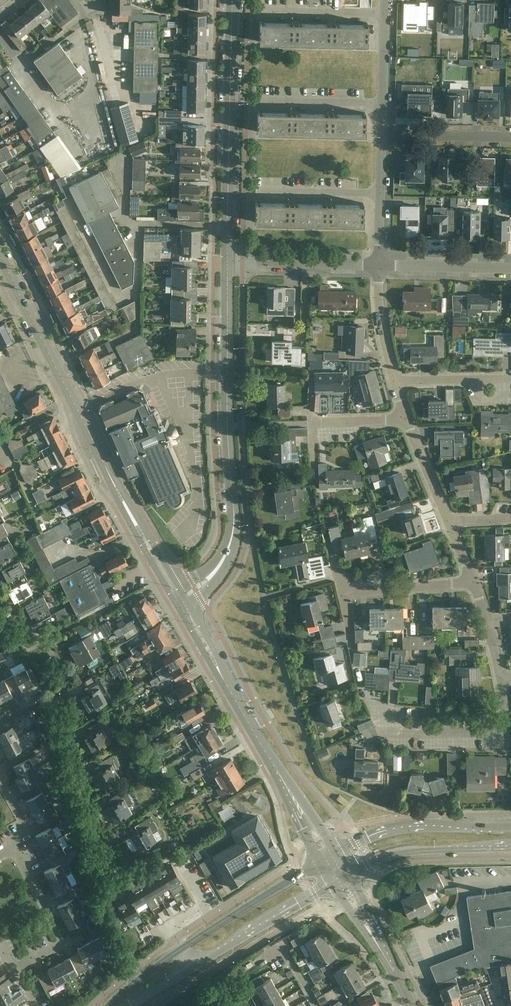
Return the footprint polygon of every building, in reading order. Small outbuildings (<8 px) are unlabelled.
[(40,0),(30,8),(40,21),(41,22),(47,17),(49,19),(53,16),(48,9),(46,7),(40,0)] [(51,3),(46,7),(48,9),(53,16),(60,26),(69,19),(66,15),(62,10),(59,5),(55,0),(51,3)] [(69,0),(65,0),(59,5),(62,10),(71,2),(69,0)] [(108,13),(118,13),(128,13),(143,14),(143,10),(130,6),(130,0),(109,0),(108,13)] [(404,3),(404,31),(420,31),(420,25),(428,25),(428,19),(435,19),(435,5),(428,5),(428,1),(421,1),(420,5),(417,5),(417,3),(404,3)] [(75,7),(71,2),(62,10),(66,15),(75,7)] [(438,17),(437,30),(444,30),(444,28),(449,28),(449,34),(463,35),(464,4),(463,4),(463,2),(457,2),(457,3),(450,3),(450,17),(444,17),(438,17)] [(470,12),(469,35),(484,36),(484,22),(494,22),(495,17),(498,17),(498,10),(495,10),(495,3),(478,2),(478,4),(478,12),(470,12)] [(78,13),(75,7),(66,15),(69,19),(78,13)] [(40,21),(30,8),(20,16),(29,29),(30,28),(40,21)] [(188,14),(188,22),(183,22),(176,22),(176,27),(188,27),(206,27),(206,22),(208,22),(209,15),(206,15),(206,14),(188,14)] [(129,15),(129,21),(129,29),(134,29),(133,91),(157,92),(159,22),(161,22),(161,15),(129,15)] [(29,29),(20,16),(10,24),(9,25),(19,37),(20,37),(26,32),(27,33),(31,30),(30,28),(29,29)] [(10,24),(6,20),(0,24),(22,51),(25,49),(28,47),(20,37),(19,37),(9,25),(10,24)] [(260,20),(259,41),(295,42),(295,23),(260,22),(260,20)] [(331,24),(295,23),(295,42),(331,43),(331,24)] [(367,23),(367,25),(331,24),(331,43),(367,44),(367,23)] [(208,28),(206,27),(188,27),(188,35),(183,35),(174,34),(174,40),(176,40),(182,40),(206,40),(206,35),(208,35),(208,28)] [(208,40),(206,40),(182,40),(182,47),(174,47),(174,53),(205,53),(206,48),(208,48),(208,40)] [(59,43),(50,48),(34,61),(57,94),(82,76),(59,43)] [(182,59),(182,67),(174,67),(174,72),(183,73),(183,72),(187,72),(187,73),(205,73),(205,68),(207,68),(207,60),(205,60),(182,59)] [(15,106),(30,127),(27,129),(40,147),(56,135),(24,90),(7,66),(6,65),(0,70),(0,84),(4,90),(15,106)] [(207,73),(205,73),(187,73),(187,85),(205,86),(205,80),(207,81),(207,73)] [(402,83),(402,103),(409,103),(408,114),(422,114),(422,117),(423,117),(423,114),(432,114),(432,110),(439,110),(439,99),(433,98),(433,92),(410,92),(410,85),(411,85),(411,84),(402,83)] [(207,86),(205,86),(187,85),(186,98),(204,99),(205,93),(207,93),(207,86)] [(469,101),(470,89),(449,88),(448,115),(463,115),(463,101),(469,101)] [(4,90),(0,92),(0,108),(3,113),(15,106),(4,90)] [(479,115),(479,116),(480,116),(480,115),(486,116),(486,117),(486,118),(487,118),(492,118),(493,118),(493,117),(493,116),(499,116),(500,116),(500,115),(500,101),(500,100),(499,100),(492,100),(492,92),(484,92),(484,91),(480,91),(480,99),(480,100),(480,115),(479,115)] [(207,99),(204,99),(186,98),(186,111),(204,111),(204,106),(206,106),(207,99)] [(127,104),(110,108),(121,147),(137,142),(127,104)] [(258,110),(257,131),(293,132),(293,113),(258,112),(258,110)] [(329,114),(293,113),(293,132),(329,133),(329,114)] [(365,113),(365,115),(329,114),(329,133),(365,134),(365,113)] [(181,117),(158,116),(158,124),(171,124),(181,125),(181,117)] [(181,143),(194,144),(203,144),(204,125),(183,125),(183,129),(182,129),(182,128),(181,143)] [(147,150),(144,141),(128,147),(132,156),(147,150)] [(180,150),(180,159),(192,159),(192,160),(199,160),(200,148),(192,148),(192,144),(194,144),(181,143),(176,143),(176,150),(180,150)] [(0,149),(0,155),(13,149),(11,145),(7,147),(6,146),(0,149)] [(13,149),(0,155),(0,169),(1,168),(9,164),(6,160),(12,156),(16,154),(13,149)] [(401,171),(400,184),(407,184),(407,179),(424,179),(425,156),(423,156),(423,154),(416,154),(416,156),(414,156),(414,158),(407,158),(407,171),(401,171)] [(446,157),(440,156),(439,168),(437,168),(437,176),(439,176),(439,178),(453,178),(453,179),(467,180),(467,164),(459,163),(458,164),(454,164),(455,155),(446,155),(446,157)] [(479,157),(478,170),(478,171),(478,185),(495,185),(495,158),(479,157)] [(133,159),(133,169),(145,169),(146,159),(133,159)] [(179,176),(189,177),(199,177),(199,165),(192,165),(192,160),(192,159),(180,159),(175,159),(175,164),(180,164),(179,176)] [(1,168),(0,169),(0,182),(23,171),(28,168),(25,164),(5,174),(1,168)] [(101,171),(69,187),(87,223),(88,222),(109,211),(119,206),(114,198),(122,194),(108,167),(101,171)] [(145,169),(133,169),(132,180),(145,180),(145,169)] [(23,171),(0,182),(0,197),(13,190),(10,183),(25,175),(23,171)] [(69,188),(62,175),(56,179),(62,192),(69,188)] [(145,180),(132,180),(132,190),(145,190),(145,180)] [(179,185),(179,196),(191,197),(191,198),(198,198),(199,186),(186,185),(186,181),(180,181),(179,185)] [(14,198),(10,201),(1,205),(1,206),(2,205),(7,215),(25,206),(22,201),(32,196),(28,188),(13,196),(14,198)] [(138,196),(130,196),(130,216),(137,216),(138,196)] [(158,208),(158,209),(157,220),(201,221),(202,209),(198,209),(198,202),(191,202),(191,198),(191,197),(179,196),(171,196),(171,202),(168,202),(168,208),(158,208)] [(53,204),(55,209),(65,204),(63,199),(53,204)] [(256,200),(255,222),(291,222),(291,203),(256,203),(256,200)] [(327,204),(291,203),(291,222),(327,223),(327,204)] [(363,203),(362,205),(327,204),(327,223),(363,224),(363,203)] [(68,209),(65,204),(55,209),(58,214),(68,209)] [(420,206),(403,206),(402,216),(408,216),(408,235),(419,236),(420,206)] [(71,214),(68,209),(58,214),(61,220),(71,214)] [(434,236),(448,236),(448,221),(454,221),(455,209),(448,209),(448,214),(434,214),(434,236)] [(471,211),(464,211),(463,237),(471,237),(471,238),(473,238),(473,237),(480,237),(481,211),(473,211),(471,210),(471,211)] [(25,211),(19,214),(11,218),(10,220),(15,230),(35,220),(44,215),(42,211),(33,215),(34,217),(29,219),(25,211)] [(115,222),(109,211),(88,222),(93,233),(115,222)] [(73,220),(71,214),(61,220),(63,225),(73,220)] [(510,218),(496,217),(496,239),(504,239),(504,238),(510,238),(510,230),(510,227),(510,224),(510,218)] [(39,228),(35,220),(15,230),(20,240),(40,230),(39,228)] [(76,225),(73,220),(63,225),(66,230),(76,225)] [(134,261),(115,222),(93,233),(122,289),(133,283),(134,261)] [(78,230),(76,225),(66,230),(68,234),(68,235),(78,230)] [(180,228),(180,229),(182,229),(182,236),(177,236),(176,241),(202,242),(202,237),(200,237),(200,229),(201,229),(180,228)] [(73,245),(72,243),(82,238),(78,230),(68,235),(68,234),(62,237),(67,248),(73,245)] [(58,233),(50,236),(45,238),(47,243),(53,241),(60,237),(58,233)] [(36,235),(30,237),(21,242),(27,253),(41,245),(36,235)] [(72,243),(73,245),(77,251),(86,246),(82,238),(72,243)] [(168,241),(144,240),(144,260),(160,260),(161,247),(167,247),(168,241)] [(55,246),(53,241),(47,243),(49,246),(46,245),(42,248),(42,247),(28,255),(33,265),(47,258),(48,258),(53,256),(50,248),(55,246)] [(179,254),(180,254),(179,261),(192,261),(192,255),(201,255),(201,254),(199,254),(200,247),(202,247),(202,242),(176,241),(176,247),(181,247),(181,254),(179,254)] [(89,251),(86,246),(77,251),(79,256),(89,251)] [(92,256),(89,251),(79,256),(82,261),(92,256)] [(94,261),(92,256),(82,261),(85,266),(94,261)] [(47,258),(33,265),(38,276),(53,269),(64,263),(62,258),(50,264),(48,258),(47,258)] [(97,266),(94,261),(85,266),(87,271),(97,266)] [(172,261),(172,277),(191,277),(191,272),(197,272),(198,261),(192,261),(179,261),(172,261)] [(61,269),(55,272),(53,269),(38,276),(43,285),(64,275),(64,276),(74,271),(72,266),(62,271),(61,269)] [(100,272),(97,266),(87,271),(90,276),(100,272)] [(76,276),(74,271),(64,276),(67,281),(72,279),(72,278),(76,276)] [(102,277),(100,272),(90,276),(93,282),(102,277)] [(105,282),(102,277),(93,282),(95,287),(105,282)] [(191,277),(172,277),(171,293),(197,293),(197,283),(191,283),(191,277)] [(59,280),(53,283),(44,287),(49,297),(54,295),(63,290),(59,280)] [(83,280),(63,290),(54,295),(49,297),(54,308),(71,299),(67,293),(85,284),(83,280)] [(108,288),(105,282),(95,287),(98,292),(108,288)] [(318,290),(318,296),(318,308),(355,309),(355,291),(344,291),(344,293),(329,293),(329,290),(328,284),(320,284),(320,290),(318,290)] [(267,306),(277,306),(287,306),(287,315),(294,315),(294,301),(284,300),(284,287),(267,287),(267,295),(268,295),(268,305),(267,305),(267,306)] [(403,309),(411,309),(411,307),(429,308),(430,288),(419,287),(419,292),(403,292),(403,301),(403,309)] [(110,293),(108,288),(98,292),(99,295),(101,297),(110,293)] [(113,298),(110,293),(101,297),(102,299),(103,303),(113,298)] [(197,293),(171,293),(171,308),(190,309),(190,303),(197,304),(197,293)] [(461,305),(461,317),(467,317),(467,309),(490,309),(497,309),(497,297),(490,297),(490,295),(482,294),(482,295),(468,294),(467,294),(467,295),(461,295),(461,305)] [(102,299),(101,297),(99,295),(84,303),(79,306),(78,304),(74,306),(72,301),(64,305),(55,309),(60,320),(85,308),(102,299)] [(116,303),(113,298),(103,303),(106,308),(116,303)] [(438,298),(438,311),(446,311),(446,298),(437,298),(438,298)] [(135,301),(120,308),(126,321),(135,315),(135,301)] [(118,309),(116,303),(106,308),(109,314),(118,309)] [(106,308),(98,312),(97,310),(88,315),(85,308),(60,320),(67,333),(69,334),(101,317),(102,318),(109,314),(106,308)] [(190,309),(171,308),(171,324),(196,325),(197,314),(190,314),(190,309)] [(5,322),(0,325),(0,346),(14,339),(5,322)] [(75,349),(99,337),(93,326),(69,338),(69,339),(70,339),(75,349)] [(355,326),(341,326),(341,339),(347,339),(347,352),(362,353),(363,327),(357,326),(355,326)] [(175,354),(186,354),(196,354),(196,330),(176,329),(175,354)] [(141,365),(154,358),(142,333),(116,346),(128,371),(136,367),(136,366),(140,364),(141,365)] [(496,339),(474,339),(474,354),(485,354),(485,355),(486,355),(486,354),(491,354),(491,355),(491,354),(502,355),(503,349),(510,350),(510,333),(496,333),(496,339)] [(274,334),(274,344),(276,345),(276,349),(272,349),(272,362),(282,362),(282,363),(284,363),(284,358),(291,358),(291,365),(306,366),(306,352),(301,352),(301,346),(292,346),(292,334),(283,334),(283,341),(274,340),(274,334)] [(443,335),(434,335),(434,347),(410,347),(404,347),(404,356),(410,356),(410,362),(437,362),(437,357),(444,357),(443,347),(443,335)] [(110,353),(114,351),(109,341),(105,342),(110,353)] [(79,357),(84,366),(99,358),(95,350),(99,348),(98,346),(80,355),(79,357)] [(84,366),(89,377),(105,369),(102,365),(109,361),(108,358),(109,357),(111,360),(117,357),(114,351),(110,353),(109,354),(108,354),(99,358),(84,366)] [(308,359),(316,359),(316,358),(315,358),(315,355),(312,352),(308,352),(308,351),(308,359)] [(369,361),(349,361),(349,377),(354,376),(358,388),(361,400),(362,405),(373,403),(373,404),(375,403),(379,401),(374,382),(377,381),(374,370),(369,372),(369,361)] [(105,369),(89,377),(95,388),(110,380),(105,369)] [(342,379),(342,372),(314,373),(315,389),(334,389),(334,391),(341,390),(339,392),(339,396),(342,400),(347,399),(346,381),(342,381),(342,379)] [(4,410),(14,404),(15,404),(15,403),(0,373),(0,413),(4,410)] [(284,384),(278,384),(268,384),(269,406),(277,406),(277,408),(278,408),(278,417),(290,416),(290,409),(284,410),(284,406),(284,384)] [(461,388),(453,388),(445,389),(446,400),(429,400),(429,408),(431,408),(431,417),(429,417),(429,418),(434,418),(436,418),(446,418),(446,406),(454,406),(454,405),(454,401),(461,401),(461,388)] [(128,398),(115,404),(113,399),(110,400),(110,401),(104,403),(102,404),(101,405),(99,409),(99,410),(100,412),(106,426),(106,427),(107,427),(109,432),(115,448),(117,453),(129,479),(144,473),(145,476),(155,499),(157,504),(165,501),(165,502),(167,504),(168,504),(170,506),(171,506),(173,506),(174,506),(177,506),(178,505),(180,504),(181,503),(182,501),(182,500),(183,498),(183,497),(183,494),(182,493),(190,490),(188,485),(188,486),(171,445),(170,443),(171,443),(169,438),(168,438),(163,428),(164,427),(162,423),(161,423),(160,421),(156,422),(150,409),(154,408),(155,409),(156,409),(155,407),(150,409),(149,405),(145,395),(143,392),(142,390),(140,389),(137,389),(134,390),(135,390),(129,393),(129,392),(126,394),(128,398)] [(39,393),(30,398),(21,403),(26,412),(22,414),(25,418),(46,405),(45,403),(45,401),(44,399),(43,399),(39,393)] [(312,394),(310,410),(318,411),(318,410),(317,410),(319,395),(312,394)] [(17,410),(14,404),(4,410),(8,415),(17,410)] [(481,421),(481,431),(481,436),(495,436),(495,431),(509,431),(509,435),(510,435),(510,417),(510,414),(500,414),(500,417),(492,417),(492,411),(481,411),(481,421)] [(59,428),(53,417),(39,424),(42,429),(32,434),(33,435),(27,437),(29,442),(35,439),(59,428)] [(65,439),(59,428),(35,439),(37,444),(47,440),(50,446),(65,439)] [(307,435),(307,428),(282,429),(282,439),(271,439),(271,460),(290,459),(290,461),(294,461),(296,460),(298,458),(297,452),(296,452),(295,435),(307,435)] [(463,431),(444,431),(434,431),(436,431),(436,439),(440,439),(440,456),(454,456),(454,445),(463,445),(463,444),(466,444),(466,437),(463,437),(463,431)] [(363,442),(363,443),(354,446),(354,445),(354,446),(358,459),(367,456),(368,457),(371,467),(386,462),(383,452),(388,450),(386,444),(387,444),(386,441),(385,441),(384,436),(375,439),(376,440),(364,444),(363,442)] [(18,440),(10,439),(8,445),(11,451),(12,451),(24,445),(21,439),(18,440)] [(71,451),(65,439),(50,446),(53,452),(44,457),(44,458),(37,461),(40,466),(71,451)] [(25,444),(24,445),(12,451),(15,458),(15,457),(19,459),(22,457),(24,453),(28,451),(25,444)] [(76,461),(71,451),(40,466),(42,471),(59,463),(62,469),(76,461)] [(19,470),(22,476),(35,469),(32,463),(29,465),(21,463),(20,469),(19,470)] [(326,463),(319,463),(320,489),(328,489),(328,487),(354,485),(354,487),(361,486),(360,475),(354,475),(354,470),(326,471),(326,463)] [(85,479),(80,468),(55,481),(58,486),(61,485),(64,490),(85,479)] [(390,468),(384,470),(370,475),(373,481),(385,477),(392,499),(398,497),(399,498),(401,497),(400,496),(407,494),(405,486),(402,487),(400,480),(402,479),(400,472),(392,475),(390,468)] [(38,475),(35,469),(22,476),(25,481),(26,481),(31,484),(35,477),(38,475)] [(480,478),(478,469),(465,471),(465,474),(453,476),(455,490),(456,490),(457,497),(469,495),(468,493),(472,492),(474,503),(481,502),(481,503),(482,502),(481,493),(479,478),(480,478)] [(508,469),(493,469),(493,483),(497,483),(497,484),(500,484),(500,488),(509,488),(509,478),(510,478),(510,469),(508,469)] [(90,490),(85,479),(64,490),(54,495),(56,499),(63,496),(63,497),(73,492),(76,498),(90,490)] [(299,480),(287,481),(283,482),(284,490),(282,490),(281,490),(274,491),(275,499),(273,499),(275,514),(294,511),(292,496),(297,495),(296,488),(300,488),(299,480)] [(43,500),(38,490),(32,492),(37,503),(43,500)] [(96,501),(90,490),(76,498),(78,503),(69,507),(71,513),(96,501)] [(412,502),(402,505),(396,507),(398,515),(402,513),(404,518),(403,519),(408,535),(414,533),(424,530),(419,514),(410,517),(408,512),(414,510),(412,502)] [(101,507),(93,511),(80,517),(82,523),(90,519),(92,523),(106,516),(101,507)] [(111,526),(106,516),(92,523),(82,528),(79,524),(68,529),(70,533),(73,539),(89,531),(91,536),(97,533),(111,526)] [(364,526),(353,529),(355,535),(359,554),(360,554),(359,553),(367,551),(367,552),(373,551),(370,538),(376,536),(375,530),(371,516),(362,518),(364,526)] [(67,526),(68,529),(79,524),(77,520),(67,526)] [(2,521),(0,522),(0,546),(10,541),(6,534),(8,533),(2,521)] [(64,521),(59,524),(65,536),(70,533),(68,529),(67,526),(64,521)] [(59,524),(53,527),(59,539),(65,536),(59,524)] [(342,539),(338,524),(327,527),(329,534),(330,534),(333,547),(334,552),(344,550),(345,557),(352,556),(352,554),(359,553),(359,554),(355,535),(342,539)] [(116,536),(111,526),(97,533),(99,537),(86,544),(89,549),(116,536)] [(54,541),(59,539),(53,527),(48,530),(54,541)] [(42,532),(48,544),(54,541),(48,530),(42,532)] [(42,547),(48,544),(42,532),(36,536),(42,548),(42,547)] [(504,535),(485,535),(485,545),(488,545),(488,548),(487,548),(487,559),(504,559),(504,548),(510,548),(509,535),(504,535)] [(27,540),(36,557),(45,552),(42,547),(42,548),(36,536),(27,540)] [(431,540),(423,543),(424,547),(410,551),(405,553),(407,560),(410,570),(416,568),(415,564),(419,562),(421,568),(438,563),(433,548),(431,540)] [(10,541),(0,546),(0,562),(1,561),(4,568),(18,561),(14,554),(16,553),(10,541)] [(304,542),(279,547),(282,564),(296,561),(299,580),(310,578),(325,575),(321,556),(307,559),(304,542)] [(36,557),(38,562),(48,558),(45,552),(36,557)] [(122,554),(113,558),(105,562),(103,564),(104,566),(99,568),(102,574),(109,570),(111,574),(119,570),(118,569),(128,564),(122,554)] [(38,562),(41,568),(51,563),(48,558),(38,562)] [(70,561),(75,572),(81,569),(77,563),(75,558),(70,561)] [(77,563),(81,569),(91,564),(88,558),(77,563)] [(101,559),(91,564),(95,570),(99,568),(104,566),(103,564),(101,559)] [(26,571),(20,560),(18,561),(4,568),(1,569),(8,581),(11,580),(14,586),(26,580),(28,579),(24,572),(26,571)] [(64,563),(70,574),(75,572),(70,561),(64,563)] [(41,568),(49,584),(58,580),(53,569),(51,563),(41,568)] [(64,563),(59,566),(64,577),(70,574),(64,563)] [(91,564),(81,569),(75,572),(70,574),(64,577),(59,579),(75,610),(77,614),(109,598),(95,570),(91,564)] [(53,569),(58,580),(59,579),(64,577),(59,566),(53,569)] [(497,573),(497,580),(500,580),(500,585),(499,585),(499,598),(508,598),(508,601),(510,601),(510,573),(497,573)] [(32,592),(26,580),(14,586),(8,590),(14,602),(17,600),(21,607),(25,605),(34,600),(31,593),(32,592)] [(328,608),(323,593),(308,597),(309,601),(300,604),(304,616),(302,617),(302,618),(304,618),(306,624),(307,624),(309,631),(319,629),(322,639),(335,636),(332,625),(324,627),(319,610),(328,608)] [(49,607),(43,595),(34,600),(25,605),(31,616),(34,615),(38,622),(51,615),(48,608),(49,607)] [(148,601),(145,596),(140,599),(139,598),(131,603),(130,602),(123,607),(127,612),(127,614),(134,610),(138,616),(153,608),(149,600),(148,601)] [(74,611),(70,604),(55,613),(58,619),(74,611)] [(461,606),(449,606),(450,626),(450,628),(457,628),(457,626),(466,626),(466,606),(463,606),(463,605),(461,605),(461,606)] [(398,607),(386,608),(387,628),(403,627),(403,617),(403,607),(400,607),(400,606),(398,606),(398,607)] [(450,626),(449,606),(432,607),(432,619),(431,619),(431,621),(432,621),(433,627),(450,626)] [(159,619),(153,608),(138,616),(124,625),(114,631),(118,637),(128,631),(137,625),(140,630),(159,619)] [(387,628),(386,608),(369,608),(369,621),(368,621),(368,622),(369,622),(369,628),(387,628)] [(99,626),(105,636),(114,631),(108,621),(99,626)] [(168,633),(162,622),(146,631),(150,637),(139,644),(130,649),(133,654),(142,649),(168,633)] [(91,627),(94,633),(95,632),(96,633),(99,638),(100,638),(101,638),(105,636),(99,626),(98,623),(91,627)] [(175,643),(168,633),(142,649),(144,653),(156,647),(159,653),(175,643)] [(92,634),(69,647),(79,666),(86,662),(89,667),(99,661),(97,656),(101,654),(91,635),(92,634)] [(338,646),(335,636),(322,639),(324,649),(319,650),(321,656),(313,658),(317,671),(324,669),(327,683),(346,678),(342,663),(335,665),(332,653),(334,653),(335,650),(335,647),(338,646)] [(418,649),(418,636),(402,636),(403,649),(404,649),(418,649)] [(434,636),(418,636),(418,649),(434,648),(434,636)] [(479,639),(469,639),(464,639),(464,647),(479,647),(479,639)] [(372,641),(367,641),(357,642),(357,650),(372,650),(372,641)] [(178,649),(170,654),(163,659),(166,664),(155,671),(158,676),(183,660),(182,657),(182,656),(178,649)] [(389,675),(388,681),(395,681),(396,678),(410,679),(418,680),(419,670),(419,666),(411,665),(403,665),(404,649),(403,649),(391,649),(389,675)] [(465,650),(453,650),(445,650),(445,664),(454,664),(453,658),(465,658),(465,650)] [(354,653),(353,664),(365,665),(366,654),(354,653)] [(134,663),(130,656),(119,664),(123,670),(134,663)] [(185,663),(183,660),(158,676),(150,681),(153,685),(161,680),(172,674),(175,679),(190,670),(186,663),(185,663)] [(479,667),(469,667),(456,668),(456,677),(462,677),(462,694),(471,693),(471,694),(473,694),(473,693),(477,693),(477,676),(480,676),(479,667)] [(25,668),(9,677),(16,691),(21,688),(22,690),(34,684),(25,668)] [(375,673),(366,673),(366,677),(365,687),(373,688),(373,687),(387,688),(387,689),(388,689),(388,681),(389,675),(388,675),(375,674),(375,673)] [(9,677),(0,682),(0,698),(1,701),(13,695),(12,693),(16,691),(9,677)] [(143,677),(133,683),(136,689),(146,683),(143,677)] [(106,689),(100,679),(88,686),(92,692),(76,701),(76,702),(82,699),(90,713),(107,703),(101,692),(106,689)] [(191,682),(182,687),(181,688),(180,687),(164,696),(169,703),(179,697),(181,701),(197,692),(191,682)] [(320,705),(326,724),(331,722),(333,728),(341,725),(339,719),(340,719),(337,712),(339,712),(335,700),(320,705)] [(171,713),(173,717),(177,715),(179,719),(176,721),(179,726),(183,727),(189,723),(189,722),(204,713),(203,712),(205,711),(202,707),(201,707),(200,706),(199,707),(198,704),(199,703),(198,703),(188,708),(182,711),(180,708),(171,713)] [(10,721),(0,726),(0,740),(2,745),(18,737),(18,736),(23,733),(15,718),(10,721)] [(111,732),(104,719),(92,725),(95,732),(80,741),(85,738),(93,752),(111,742),(106,735),(111,732)] [(357,725),(360,732),(374,726),(371,719),(357,725)] [(211,724),(202,729),(184,740),(187,745),(196,740),(199,745),(217,735),(211,724)] [(182,732),(171,737),(174,742),(184,736),(182,732)] [(223,745),(217,735),(199,745),(197,747),(200,752),(189,757),(192,763),(223,745)] [(27,752),(18,737),(2,745),(8,756),(10,755),(13,760),(27,752)] [(317,752),(319,757),(328,754),(326,748),(317,752)] [(355,760),(354,760),(353,780),(362,780),(362,776),(375,777),(375,780),(382,780),(382,770),(377,770),(378,762),(364,761),(364,760),(363,760),(364,749),(364,748),(355,748),(356,748),(355,760)] [(35,769),(27,752),(13,760),(15,764),(13,766),(19,777),(31,771),(35,769)] [(393,753),(393,769),(401,769),(401,753),(393,753)] [(447,753),(447,761),(447,774),(455,774),(455,753),(447,753)] [(121,768),(113,755),(101,762),(105,768),(89,777),(90,777),(95,774),(103,788),(120,779),(116,771),(121,768)] [(472,773),(467,773),(467,788),(493,788),(493,773),(505,773),(505,757),(493,758),(493,757),(470,757),(470,769),(472,769),(472,773)] [(231,759),(222,764),(207,773),(210,779),(215,776),(219,782),(238,770),(231,759)] [(189,768),(192,773),(200,768),(202,767),(199,762),(189,768)] [(200,768),(192,773),(191,774),(194,779),(203,774),(200,768)] [(31,771),(19,777),(15,779),(21,790),(23,789),(26,794),(39,787),(44,784),(35,769),(31,771)] [(244,781),(238,770),(219,782),(222,787),(217,790),(220,795),(235,786),(244,781)] [(423,773),(410,773),(410,789),(422,789),(421,791),(425,793),(428,789),(432,790),(443,789),(442,780),(429,781),(429,782),(423,781),(424,778),(423,778),(423,773)] [(48,802),(39,787),(26,794),(28,799),(26,800),(32,811),(51,801),(48,802)] [(130,800),(125,790),(113,796),(117,803),(101,812),(106,809),(114,823),(132,813),(126,802),(130,800)] [(221,804),(218,799),(209,804),(212,810),(221,804)] [(57,812),(51,801),(32,811),(38,822),(40,821),(43,826),(56,819),(54,813),(57,812)] [(270,837),(257,816),(231,831),(238,842),(213,857),(231,887),(244,879),(244,878),(268,864),(268,865),(282,857),(275,847),(276,846),(271,836),(270,837)] [(156,827),(150,817),(138,824),(142,830),(126,839),(131,836),(139,850),(157,840),(151,830),(156,827)] [(36,835),(42,846),(57,838),(51,827),(36,835)] [(49,856),(52,861),(66,854),(57,838),(42,846),(47,857),(49,856)] [(44,872),(50,883),(66,874),(60,864),(69,859),(66,854),(52,861),(55,866),(44,872)] [(170,888),(169,888),(170,890),(182,883),(171,864),(165,868),(165,867),(159,870),(170,888)] [(170,888),(159,870),(154,874),(155,874),(149,878),(158,894),(169,888),(170,888)] [(437,871),(436,872),(418,880),(423,889),(411,895),(412,898),(405,902),(411,915),(419,912),(420,915),(433,909),(426,895),(436,891),(438,890),(444,886),(437,871)] [(58,893),(61,898),(74,890),(72,886),(76,884),(76,882),(71,872),(66,875),(66,874),(50,883),(56,894),(58,893)] [(142,880),(137,884),(147,901),(151,909),(158,905),(154,897),(158,894),(149,878),(143,881),(142,880)] [(126,891),(130,899),(131,899),(136,907),(147,901),(137,884),(132,887),(132,888),(126,891)] [(468,896),(468,897),(475,945),(494,942),(487,893),(486,889),(483,890),(483,894),(468,896)] [(57,906),(63,917),(79,909),(73,898),(77,896),(74,890),(61,898),(63,902),(61,904),(57,906)] [(487,893),(494,942),(498,941),(501,963),(503,972),(508,971),(510,990),(510,942),(510,939),(510,890),(487,893)] [(141,915),(136,907),(131,899),(130,899),(125,902),(124,901),(119,905),(129,922),(141,915)] [(79,909),(63,917),(69,928),(85,920),(84,918),(89,915),(84,906),(79,909)] [(306,942),(312,954),(328,945),(321,933),(303,943),(304,944),(306,942)] [(290,941),(294,946),(305,940),(302,934),(290,941)] [(99,936),(88,942),(97,958),(108,952),(99,936)] [(498,941),(494,942),(475,945),(476,952),(433,968),(438,983),(439,983),(448,979),(456,976),(483,964),(483,966),(501,963),(498,941)] [(80,954),(76,957),(83,971),(88,968),(86,963),(97,958),(88,942),(77,948),(80,952),(79,952),(80,954)] [(307,963),(316,958),(319,964),(319,965),(334,957),(328,945),(312,954),(305,959),(307,963)] [(70,957),(59,963),(67,979),(83,971),(76,957),(71,959),(70,957)] [(289,967),(284,958),(280,960),(285,969),(289,967)] [(334,972),(340,984),(358,974),(351,962),(334,972)] [(67,979),(59,963),(47,969),(49,971),(39,976),(38,974),(37,975),(45,990),(45,991),(67,979)] [(316,966),(308,971),(311,977),(323,971),(319,965),(319,964),(316,966)] [(323,971),(311,977),(314,982),(325,976),(323,971)] [(9,977),(7,973),(0,977),(0,982),(9,977)] [(358,974),(340,984),(347,996),(364,986),(358,974)] [(10,989),(7,984),(16,979),(13,975),(9,977),(0,982),(0,994),(10,989)] [(257,991),(261,998),(277,989),(270,978),(264,981),(260,975),(246,983),(250,989),(247,992),(249,996),(257,991)] [(461,987),(456,976),(448,979),(439,983),(441,988),(440,989),(445,1000),(445,1001),(460,994),(481,987),(478,980),(461,987)] [(23,993),(21,989),(12,994),(10,989),(0,994),(0,1005),(23,993)] [(283,999),(277,989),(261,998),(265,1004),(262,1005),(271,1005),(283,999)] [(17,1002),(25,997),(23,993),(0,1005),(19,1005),(17,1002)] [(379,1005),(376,1000),(377,999),(374,994),(373,995),(372,994),(359,1001),(359,1002),(356,1004),(357,1005),(376,1005),(379,1005)] [(447,1005),(461,1005),(483,1000),(481,994),(462,1000),(460,994),(445,1001),(447,1005)]
